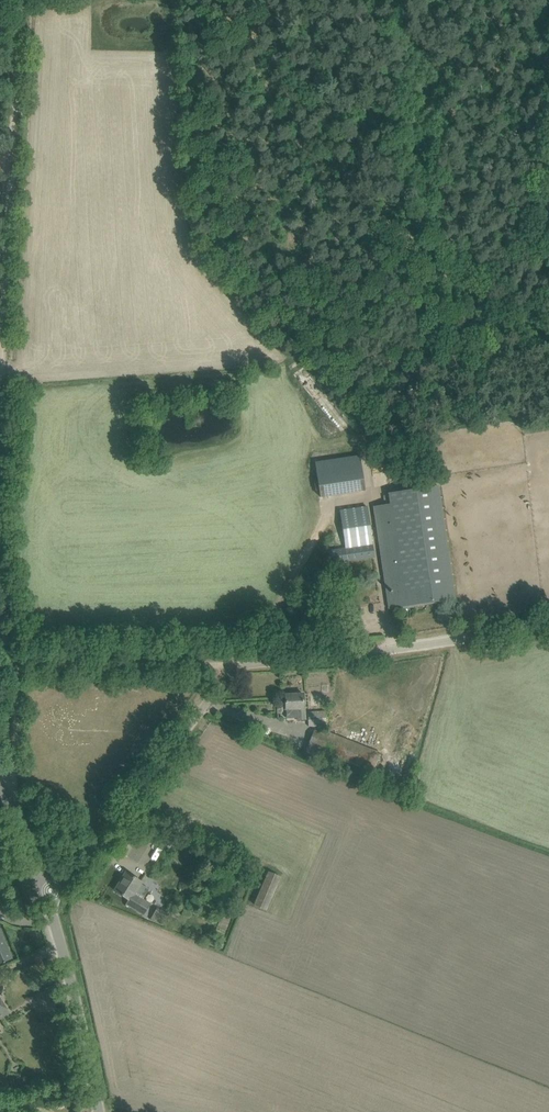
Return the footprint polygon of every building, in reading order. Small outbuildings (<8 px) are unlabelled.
[(365,491),(360,454),(315,460),(318,482),(313,482),(314,492),(319,491),(320,497),(365,491)] [(454,598),(453,587),(438,486),(388,493),(390,505),(373,507),(388,608),(454,598)] [(375,557),(372,544),(367,506),(340,510),(343,532),(333,533),(335,548),(332,549),(332,553),(322,554),(323,564),(375,557)] [(285,695),(286,706),(286,709),(287,719),(297,718),(297,720),(305,720),(305,708),(304,708),(303,694),(285,695)] [(325,711),(308,712),(308,726),(326,725),(325,711)] [(372,772),(375,763),(380,753),(327,732),(326,735),(314,730),(310,740),(305,752),(331,763),(333,756),(372,772)] [(149,845),(148,845),(128,833),(127,833),(116,851),(138,863),(149,845)] [(268,871),(253,905),(267,911),(281,877),(268,871)] [(126,873),(115,891),(129,900),(126,904),(136,910),(143,915),(150,903),(143,899),(149,889),(140,883),(141,882),(135,878),(126,873)] [(150,920),(162,926),(168,914),(157,908),(150,920)] [(12,959),(0,931),(0,964),(12,959)] [(9,1012),(0,998),(0,1018),(9,1012)]
